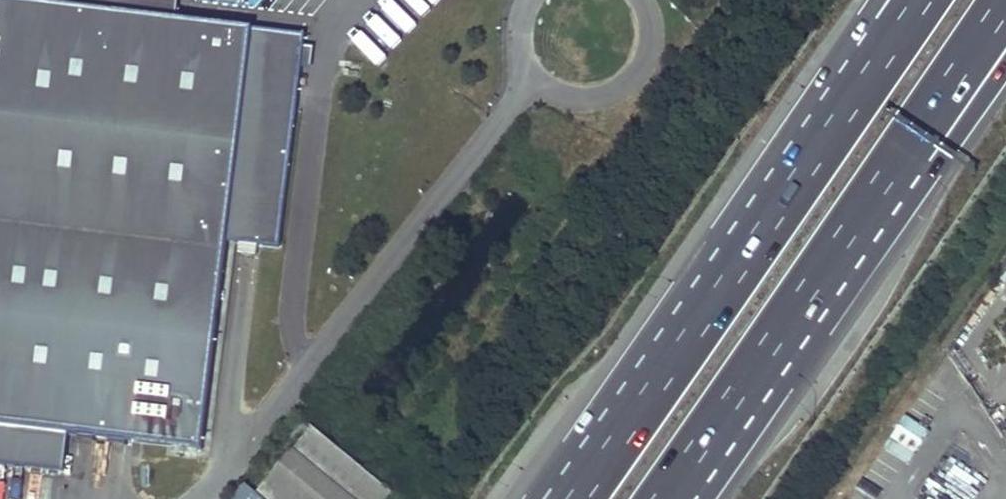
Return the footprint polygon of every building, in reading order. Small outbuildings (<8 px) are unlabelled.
[(62,473),(67,435),(200,451),(225,243),(278,249),(304,36),(175,20),(176,9),(172,3),(145,0),(81,0),(80,9),(8,0),(0,0),(0,466),(62,473)] [(172,3),(176,9),(177,0),(145,0),(172,3)] [(905,418),(884,451),(908,466),(929,433),(905,418)] [(312,427),(260,491),(270,498),(386,498),(391,493),(312,427)] [(232,498),(258,498),(243,486),(232,498)]
